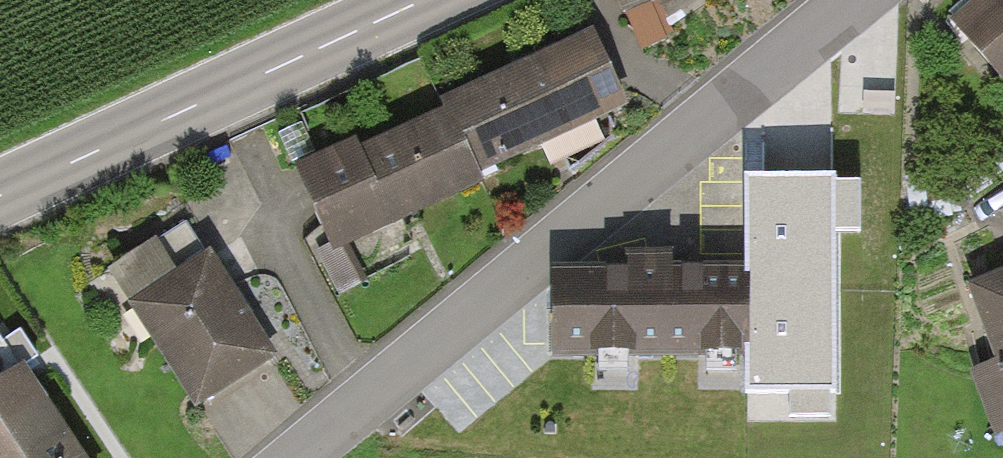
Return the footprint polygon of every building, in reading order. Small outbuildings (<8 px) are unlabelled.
[(955,39),(1002,96),(1002,0),(955,39)] [(448,112),(478,174),(622,108),(589,36),(445,102),(448,112)] [(483,187),(448,112),(298,180),(332,255),(483,187)] [(744,274),(745,292),(835,291),(835,178),(745,178),(744,274)] [(185,224),(113,273),(200,402),(273,354),(185,224)] [(560,275),(560,351),(745,350),(745,292),(744,274),(560,275)] [(966,298),(997,374),(973,383),(1000,450),(1002,449),(1002,283),(966,298)] [(836,393),(835,291),(745,292),(745,350),(746,393),(836,393)] [(0,381),(0,457),(80,457),(19,369),(0,381)]
